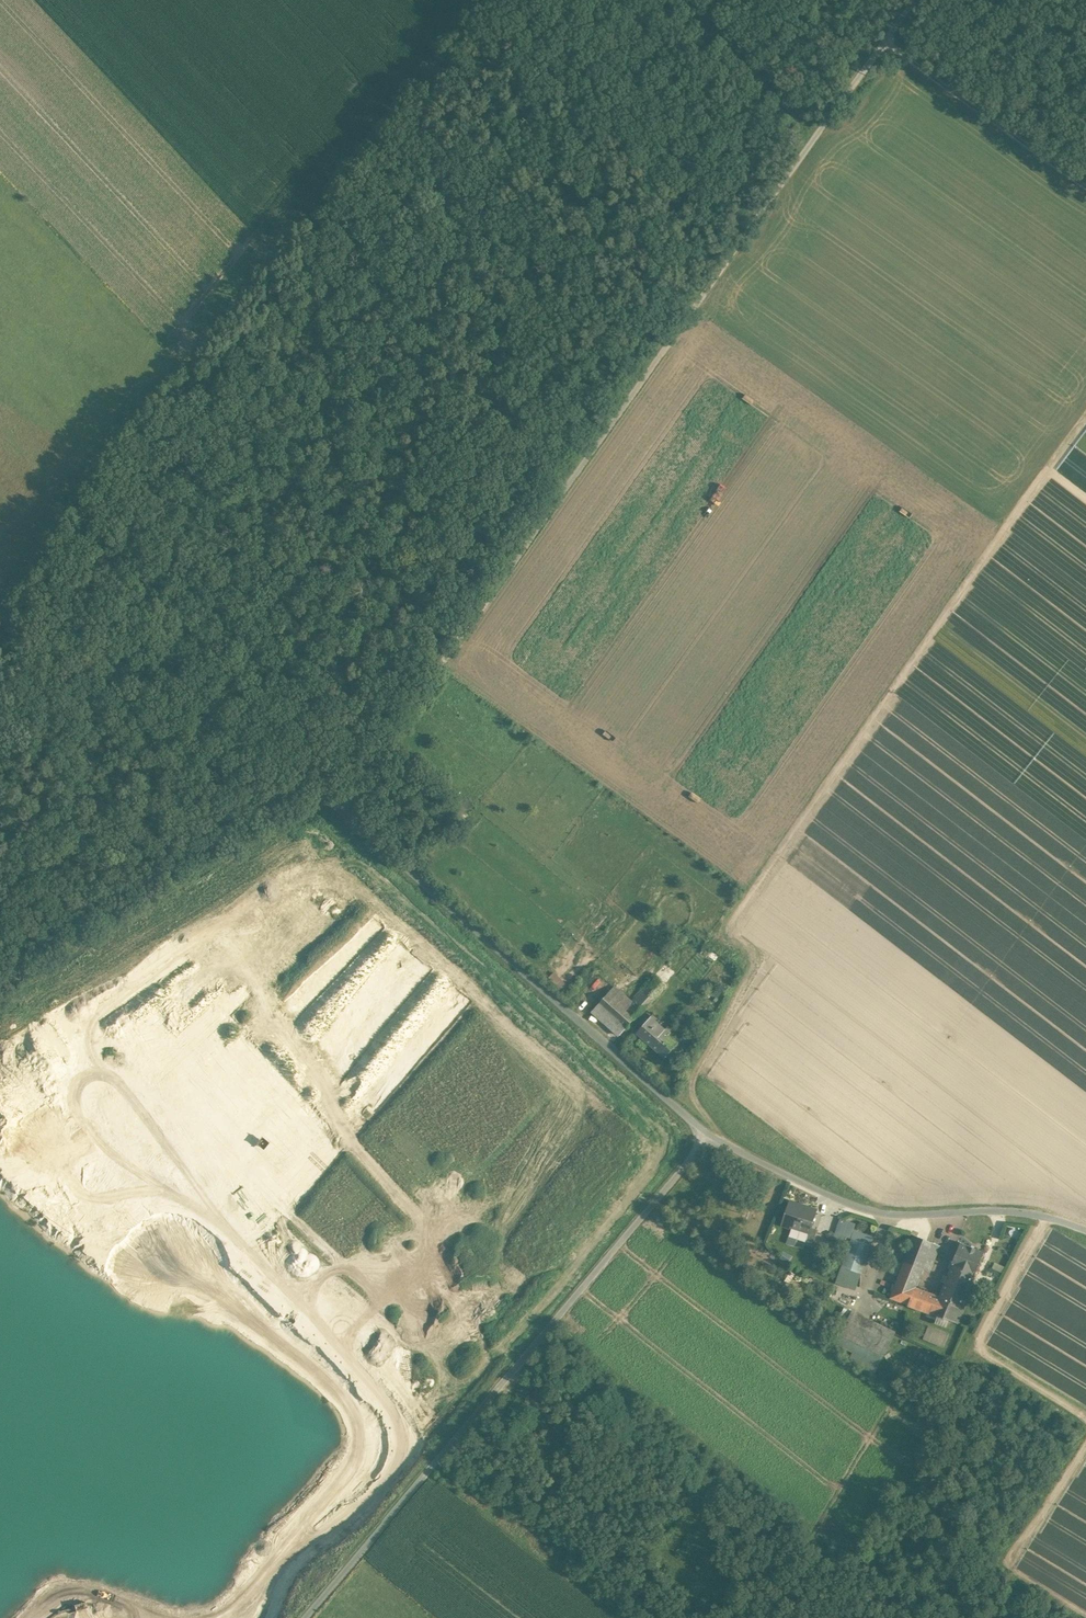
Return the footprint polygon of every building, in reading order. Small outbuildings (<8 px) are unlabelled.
[(460,792),(449,804),(460,814),(471,802),(460,792)] [(669,980),(658,970),(654,976),(664,985),(669,980)] [(563,990),(569,984),(555,971),(549,977),(563,990)] [(654,976),(635,997),(636,998),(645,1006),(664,985),(654,976)] [(632,1003),(613,987),(607,994),(626,1010),(632,1003)] [(626,1010),(607,994),(592,1011),(620,1035),(635,1018),(626,1010)] [(632,1003),(626,1010),(635,1018),(645,1006),(636,998),(632,1003)] [(670,1032),(651,1016),(637,1032),(665,1057),(677,1044),(668,1035),(670,1032)] [(800,1204),(790,1201),(782,1224),(808,1233),(809,1233),(811,1227),(816,1212),(799,1206),(800,1204)] [(818,1229),(811,1227),(809,1233),(808,1233),(806,1239),(813,1241),(818,1229)] [(974,1275),(951,1266),(939,1296),(916,1287),(923,1268),(933,1242),(914,1235),(890,1298),(955,1322),(962,1305),(974,1275)] [(871,1244),(852,1237),(842,1266),(861,1273),(871,1244)] [(933,1242),(923,1268),(930,1271),(940,1245),(933,1242)] [(984,1252),(960,1242),(951,1266),(974,1275),(984,1252)] [(962,1305),(955,1322),(958,1323),(965,1306),(962,1305)] [(845,1307),(839,1320),(845,1323),(852,1310),(845,1307)] [(923,1338),(944,1346),(949,1332),(928,1324),(923,1338)] [(962,1344),(956,1342),(952,1352),(958,1354),(962,1344)]
